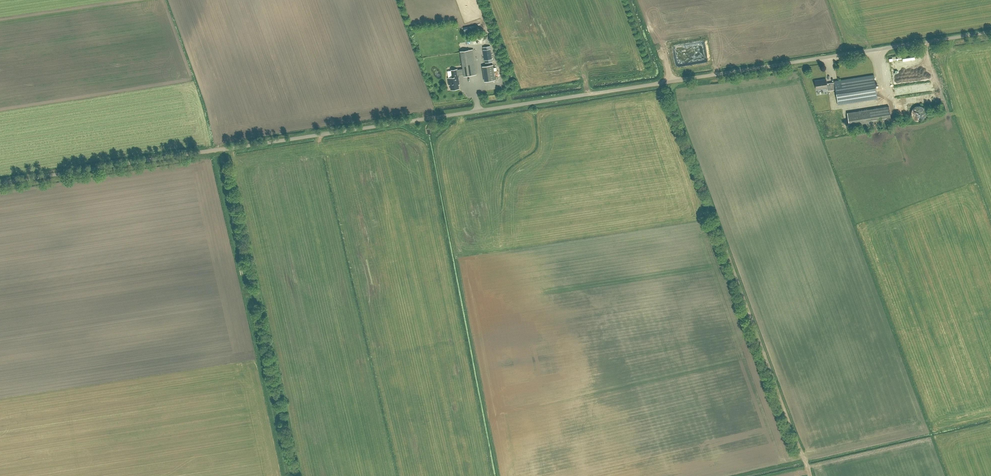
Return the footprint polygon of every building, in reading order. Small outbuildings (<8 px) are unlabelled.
[(476,74),(472,49),(457,51),(458,58),(461,57),(463,68),(457,69),(451,70),(452,77),(448,78),(449,84),(450,84),(451,89),(459,88),(458,81),(459,81),(458,76),(457,76),(457,75),(464,74),(464,76),(476,74)] [(492,59),(491,49),(483,50),(484,60),(492,59)] [(496,80),(493,65),(482,66),(484,81),(496,80)] [(894,90),(892,72),(891,72),(890,65),(885,66),(888,91),(894,90)] [(877,98),(874,75),(834,81),(834,83),(827,85),(826,79),(815,81),(816,89),(827,87),(827,90),(835,89),(838,104),(877,98)] [(913,96),(913,88),(897,88),(897,96),(913,96)] [(891,120),(889,106),(847,113),(850,127),(891,120)]
